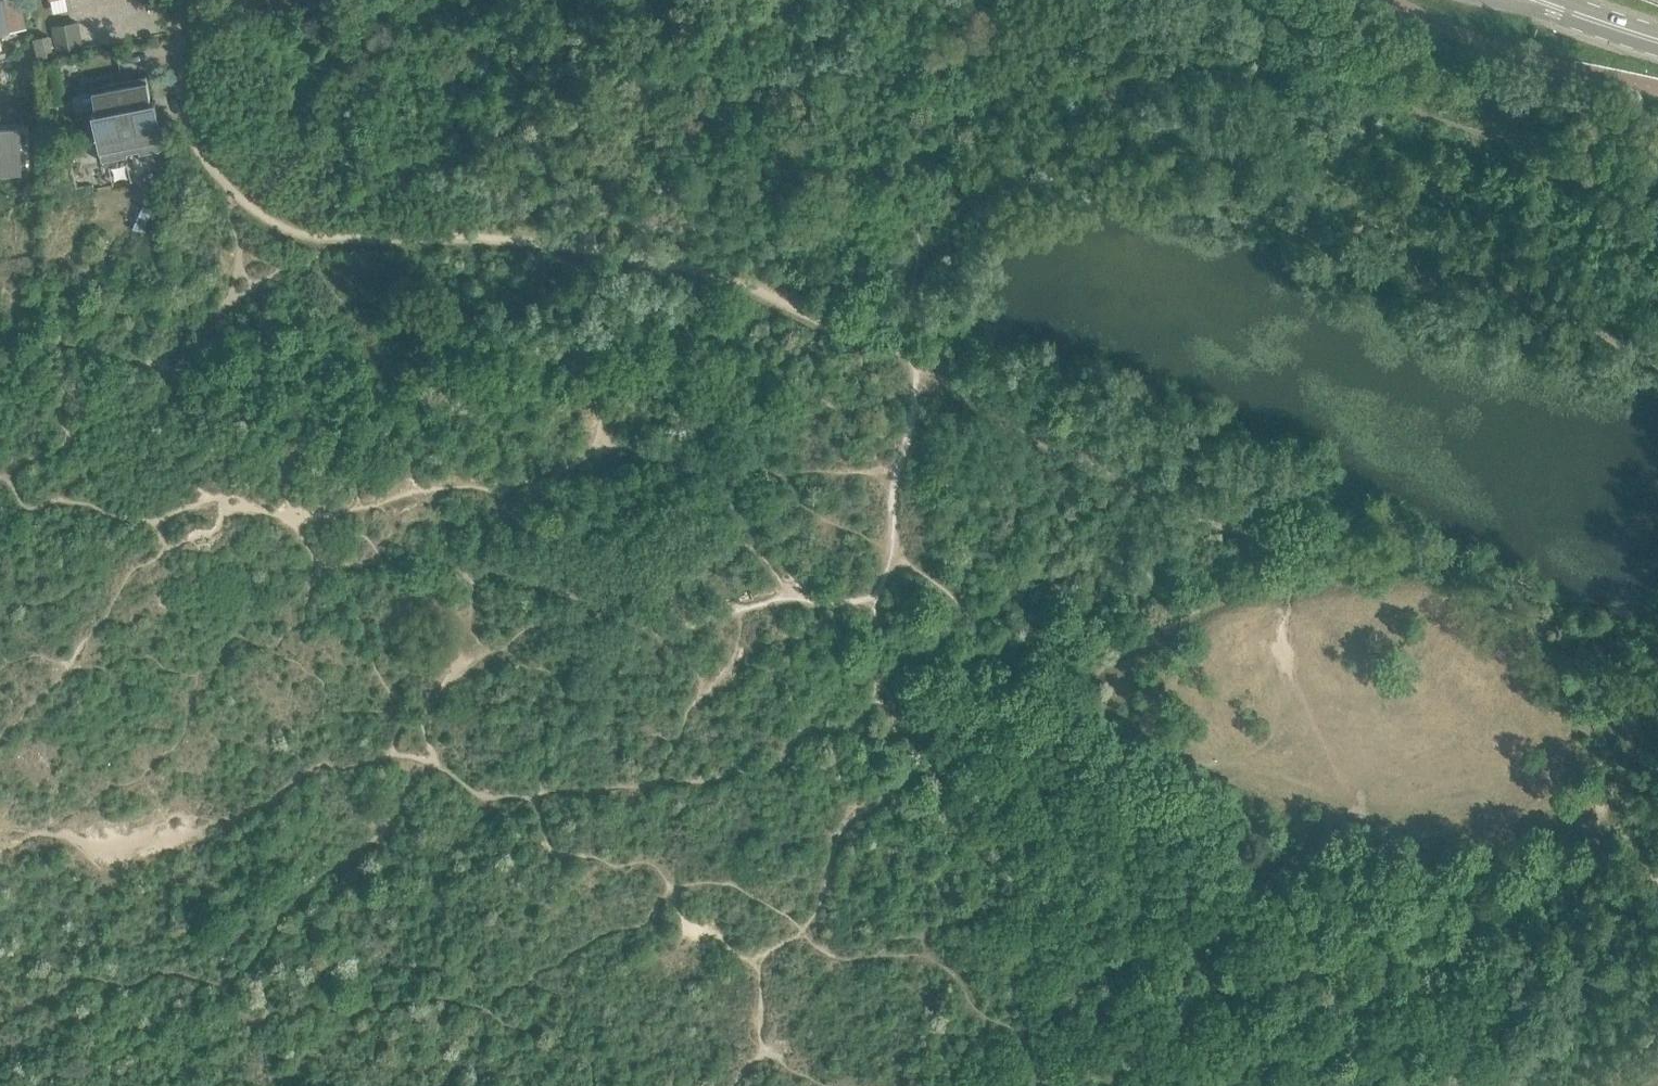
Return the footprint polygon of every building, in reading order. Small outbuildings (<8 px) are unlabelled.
[(8,32),(8,31),(25,27),(20,0),(0,0),(0,34),(8,32)] [(55,50),(80,45),(75,20),(51,24),(55,50)] [(37,58),(52,55),(48,36),(33,39),(37,58)] [(91,112),(101,161),(127,156),(126,153),(138,151),(138,154),(160,149),(155,126),(160,125),(155,99),(150,100),(145,75),(90,86),(95,111),(91,112)] [(20,176),(18,129),(0,130),(0,177),(20,176)] [(856,616),(854,625),(867,628),(870,625),(871,622),(869,618),(856,616)]
